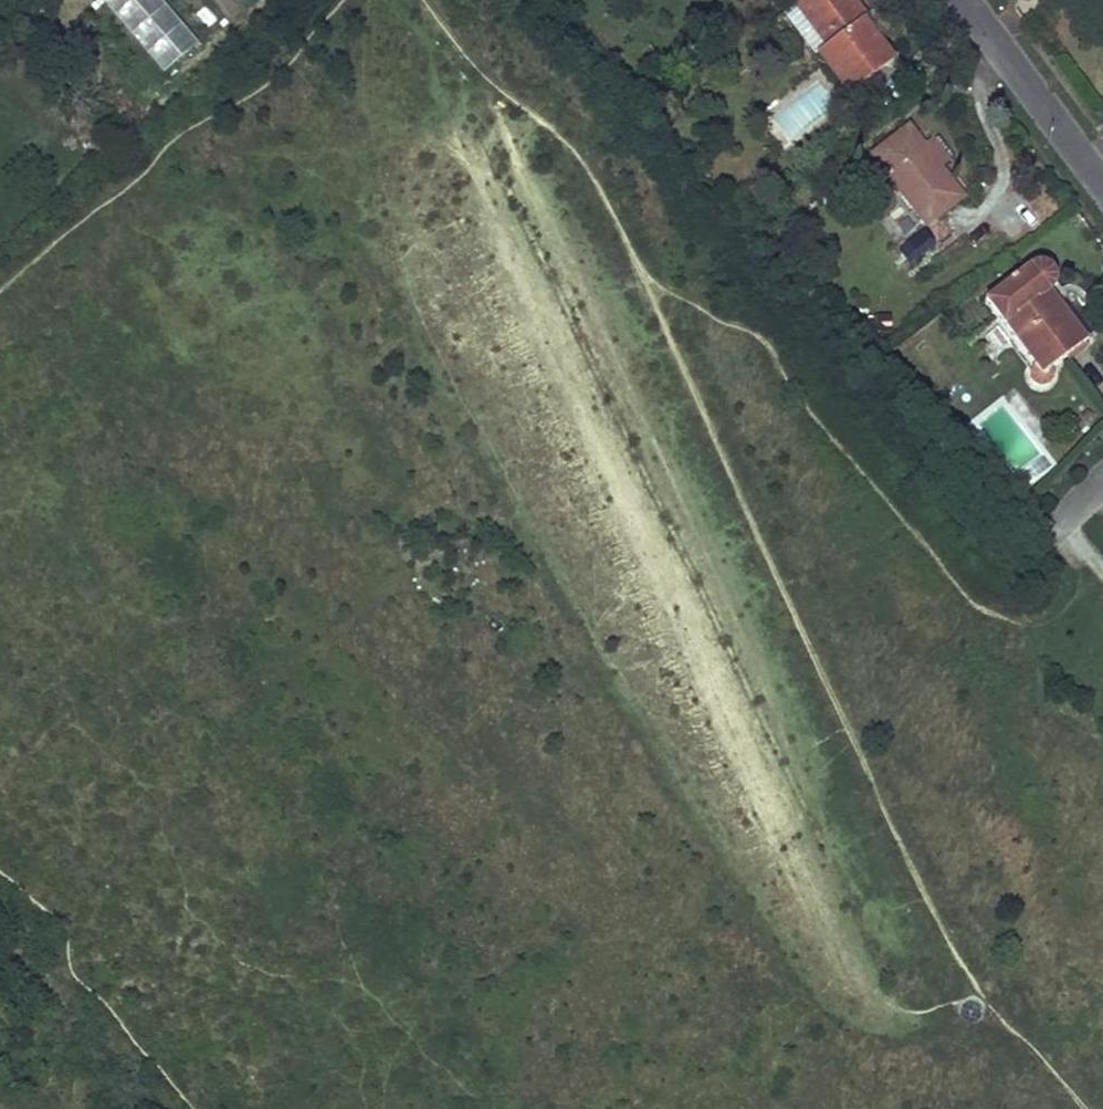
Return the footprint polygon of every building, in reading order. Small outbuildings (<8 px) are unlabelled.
[(848,0),(802,0),(797,4),(828,45),(818,53),(848,93),(853,90),(859,97),(866,91),(861,84),(889,62),(877,46),(854,16),(858,13),(848,0)] [(922,149),(907,129),(872,155),(925,226),(960,199),(939,172),(922,149)] [(931,141),(922,149),(939,172),(948,164),(940,153),(931,141)] [(1031,265),(985,300),(997,317),(992,323),(995,329),(1002,324),(1033,365),(1032,367),(1030,369),(1029,372),(1028,375),(1028,378),(1029,380),(1030,383),(1032,385),(1034,387),(1037,388),(1040,389),(1043,388),(1045,388),(1048,386),(1050,384),(1051,381),(1052,379),(1053,376),(1052,373),(1051,369),(1086,342),(1049,293),(1051,291),(1053,288),(1055,284),(1055,281),(1054,277),(1054,273),(1052,270),(1049,268),(1046,266),(1042,264),(1039,264),(1035,264),(1031,265)]
